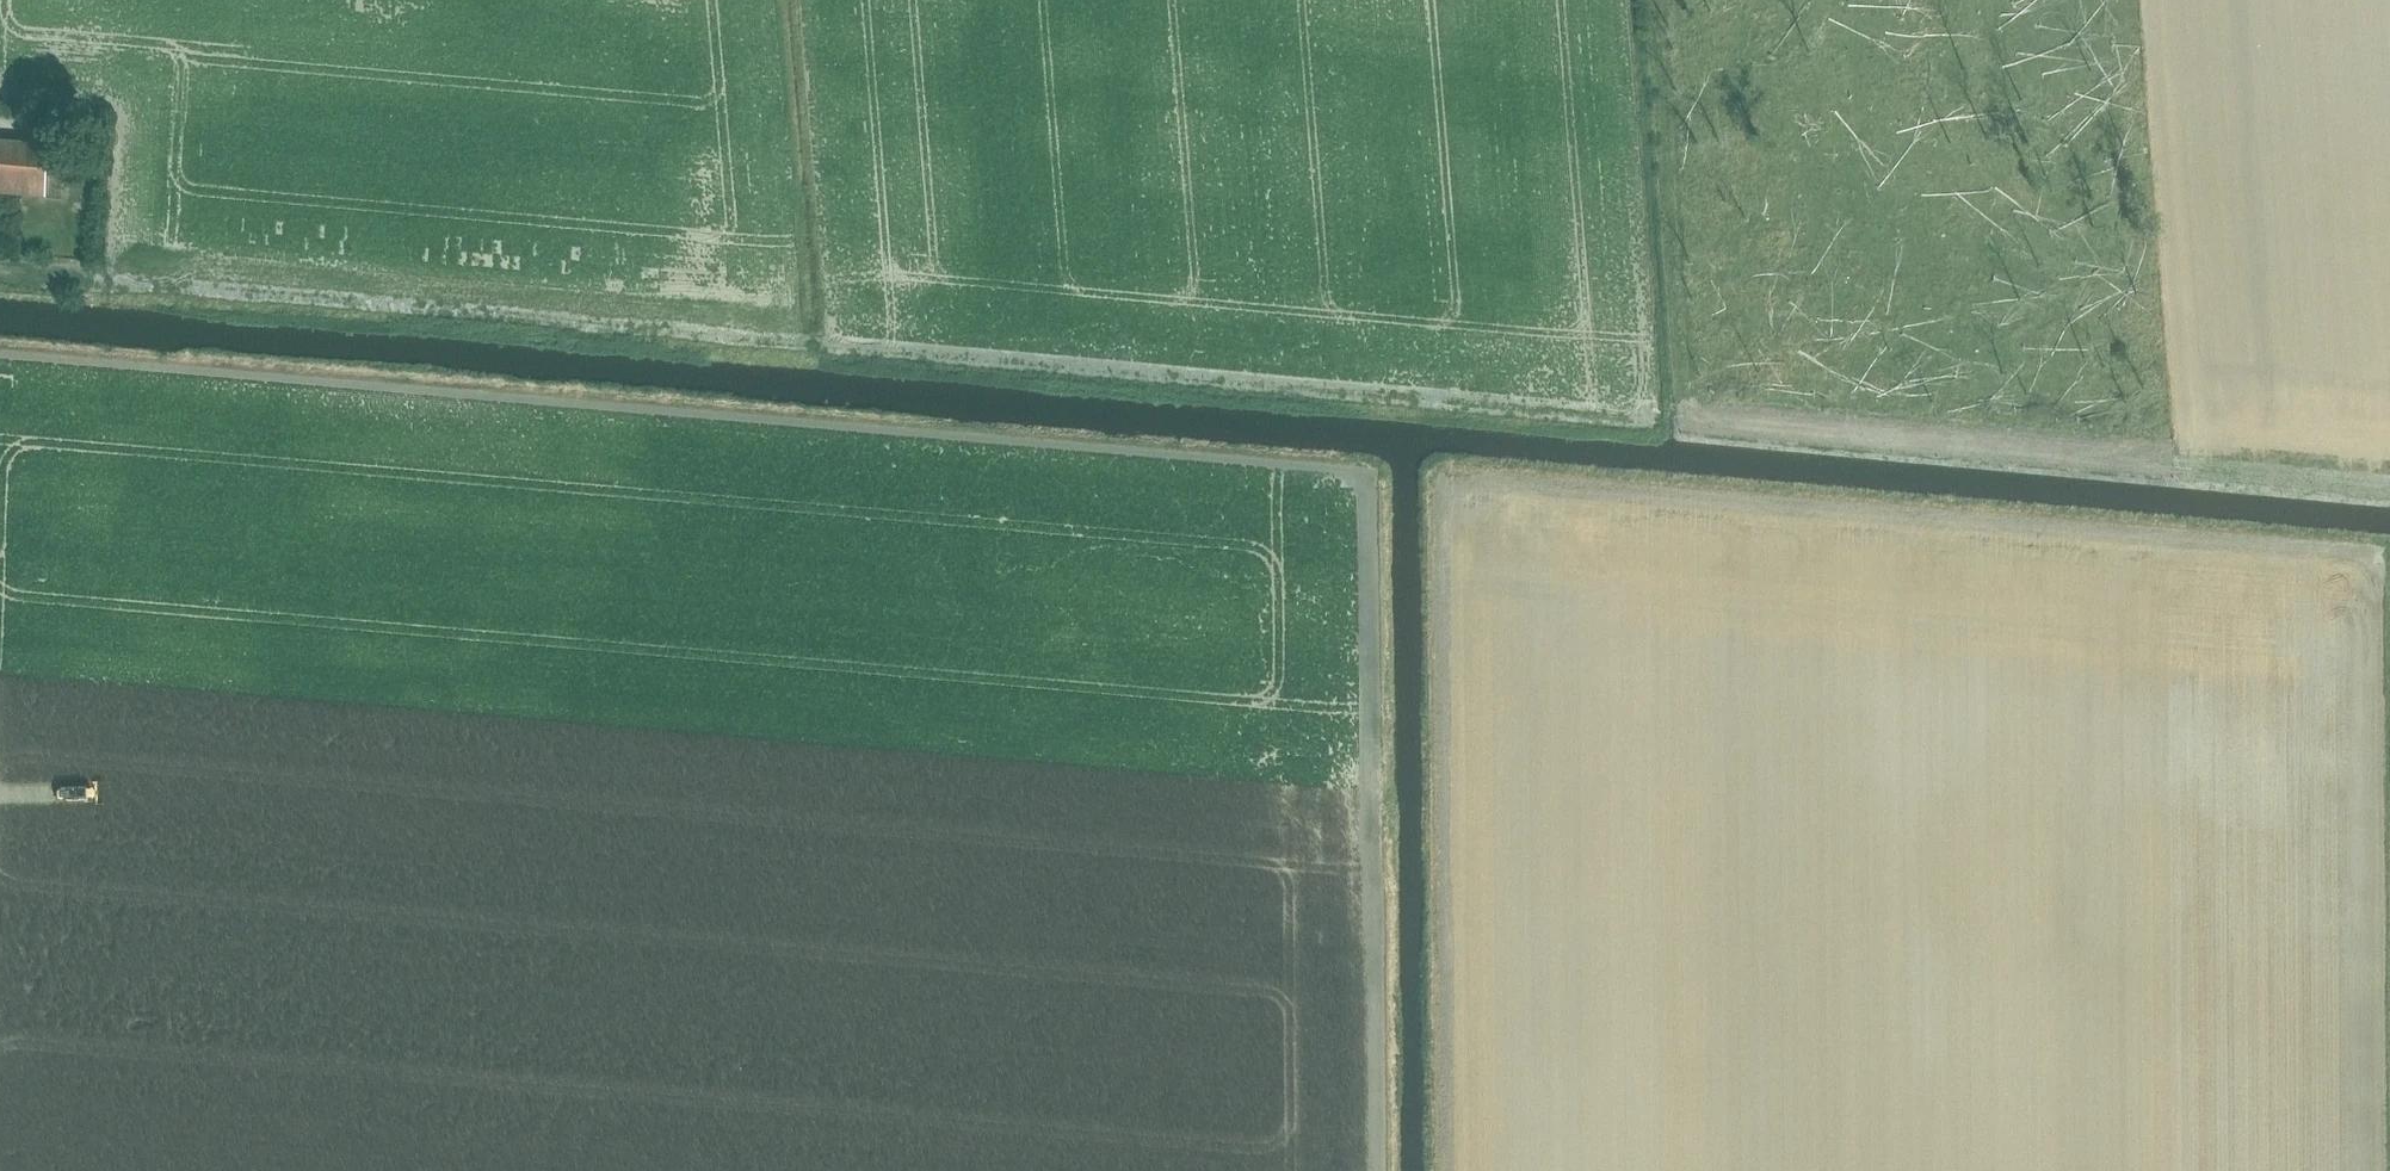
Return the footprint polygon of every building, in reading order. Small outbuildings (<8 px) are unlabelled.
[(62,199),(66,147),(0,142),(0,194),(62,199)]
